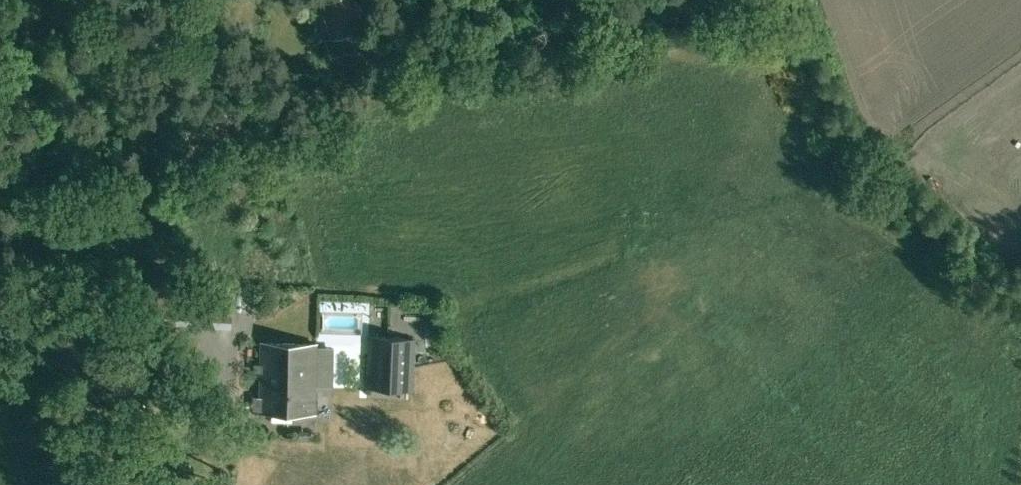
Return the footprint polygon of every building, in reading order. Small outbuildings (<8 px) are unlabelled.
[(326,40),(332,58),(355,50),(353,44),(361,42),(357,31),(365,29),(355,0),(337,0),(322,5),(333,38),(326,40)] [(233,288),(150,282),(147,322),(231,327),(233,288)] [(416,338),(370,337),(368,388),(414,390),(416,338)] [(338,342),(324,341),(324,357),(338,357),(338,342)] [(263,342),(261,412),(316,413),(318,344),(263,342)]
